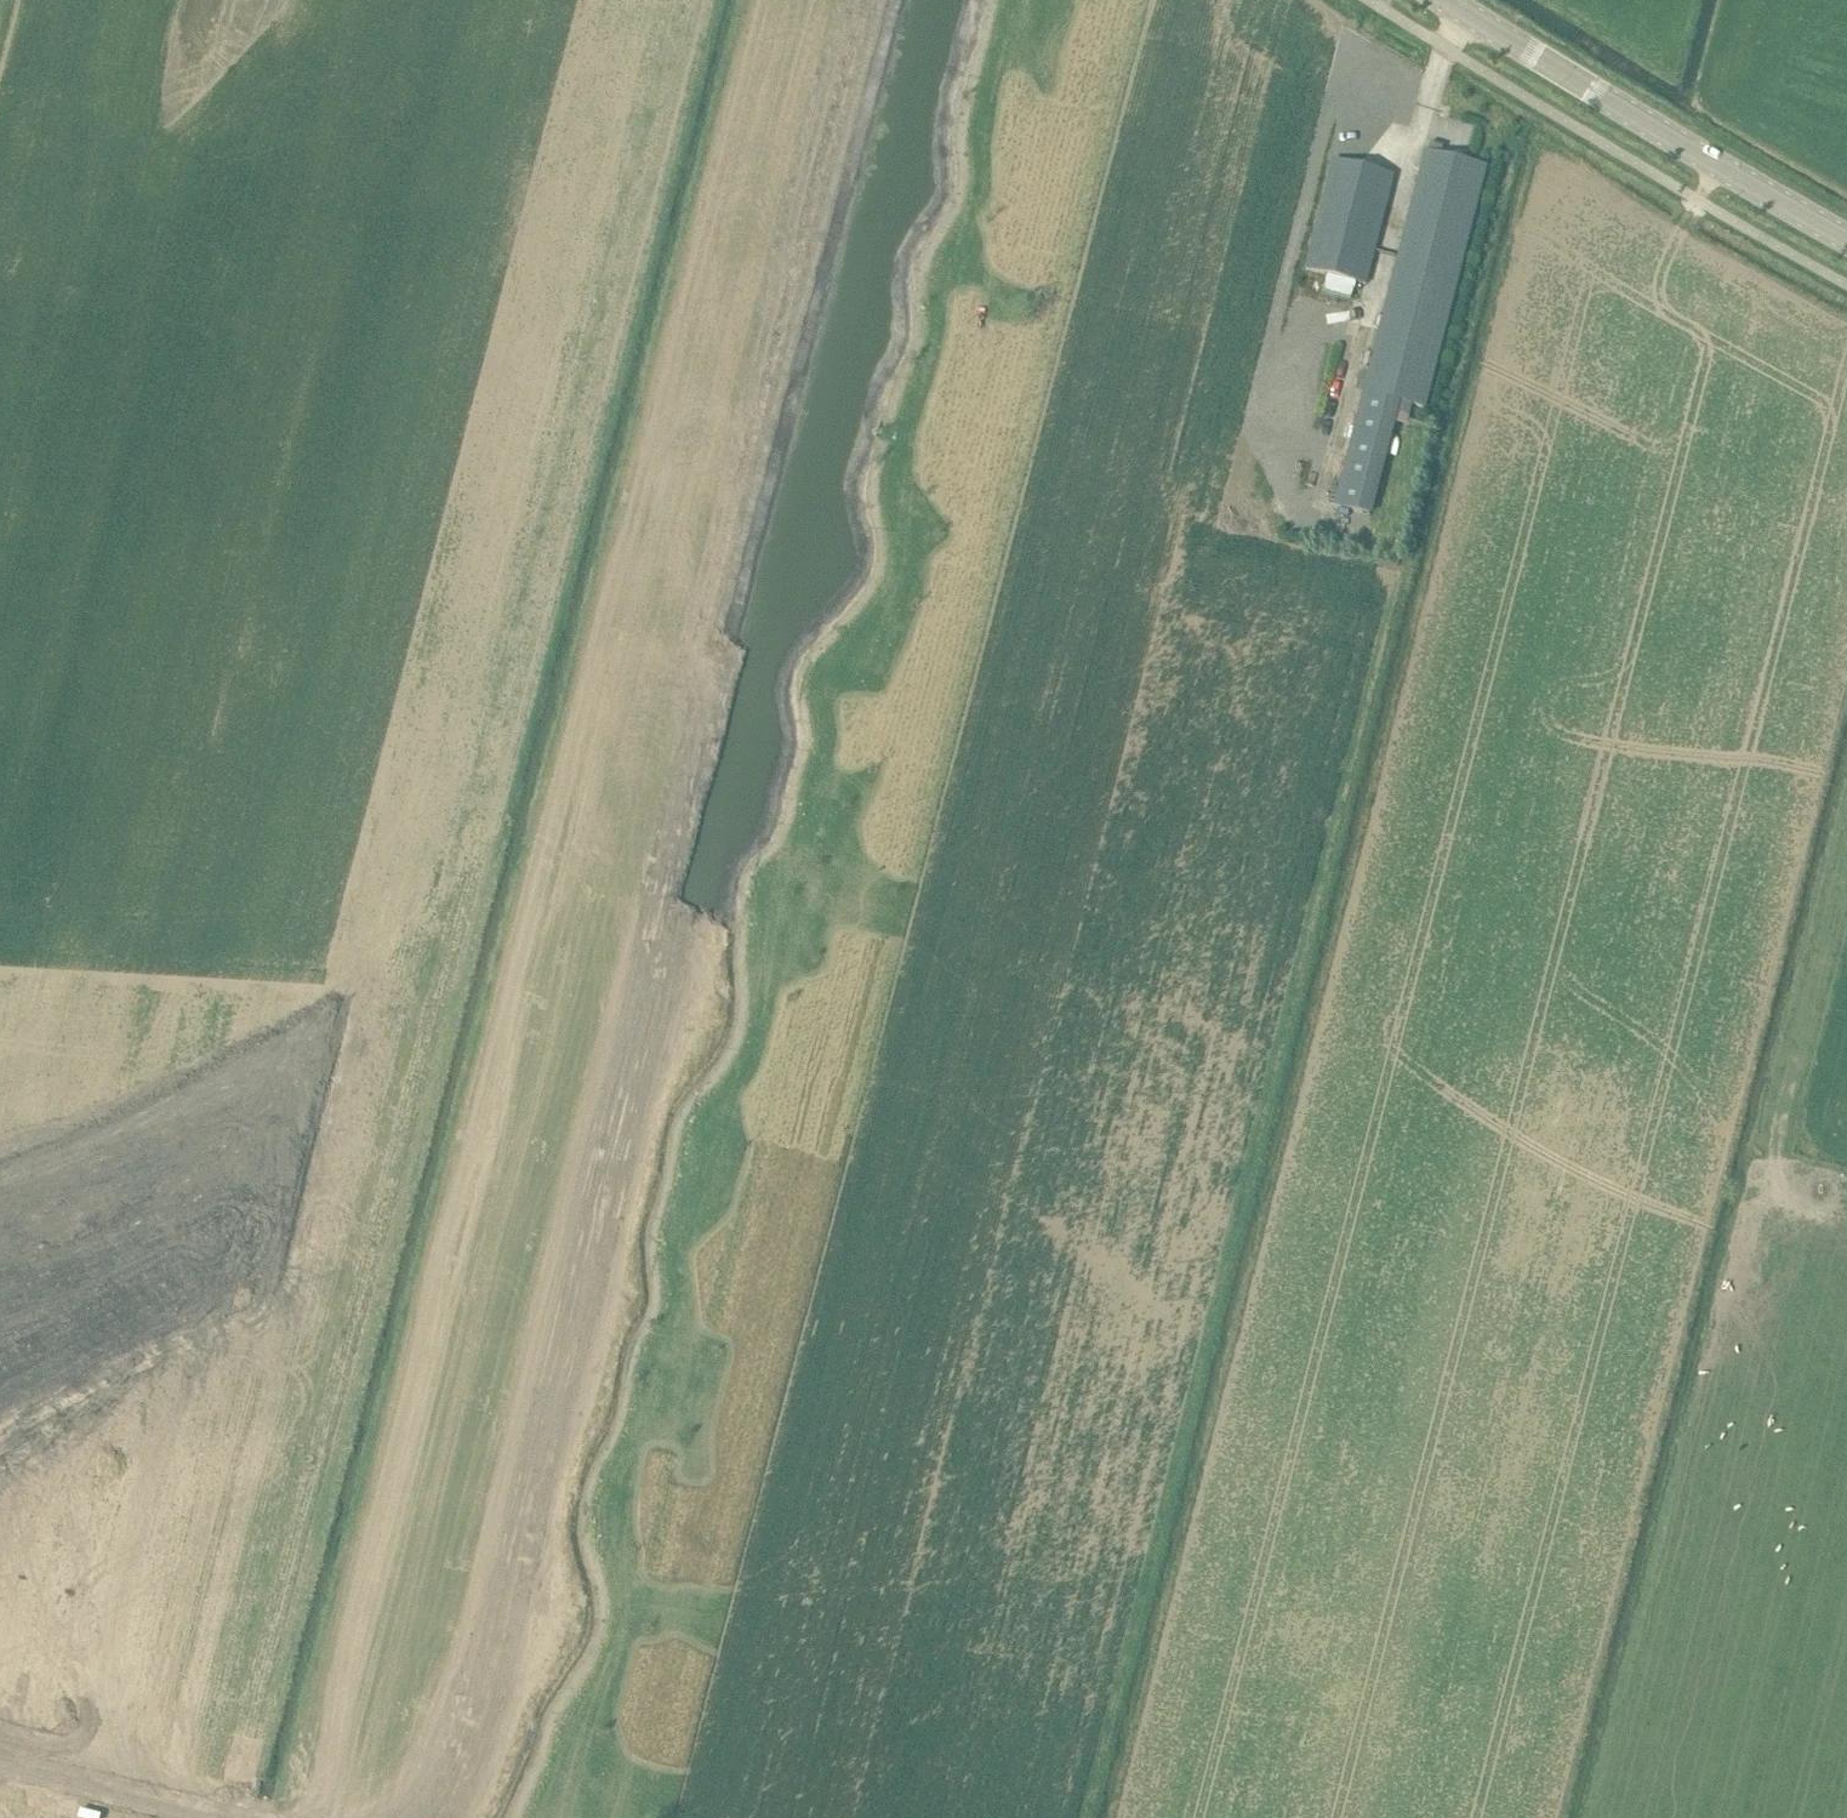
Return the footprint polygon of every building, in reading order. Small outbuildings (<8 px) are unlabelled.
[(1426,153),(1418,183),(1335,506),(1370,515),(1399,403),(1424,409),(1486,168),(1440,156),(1443,147),(1430,143),(1427,153),(1426,153)] [(1306,269),(1326,274),(1321,295),(1351,302),(1355,282),(1366,285),(1394,176),(1333,161),(1306,269)]
